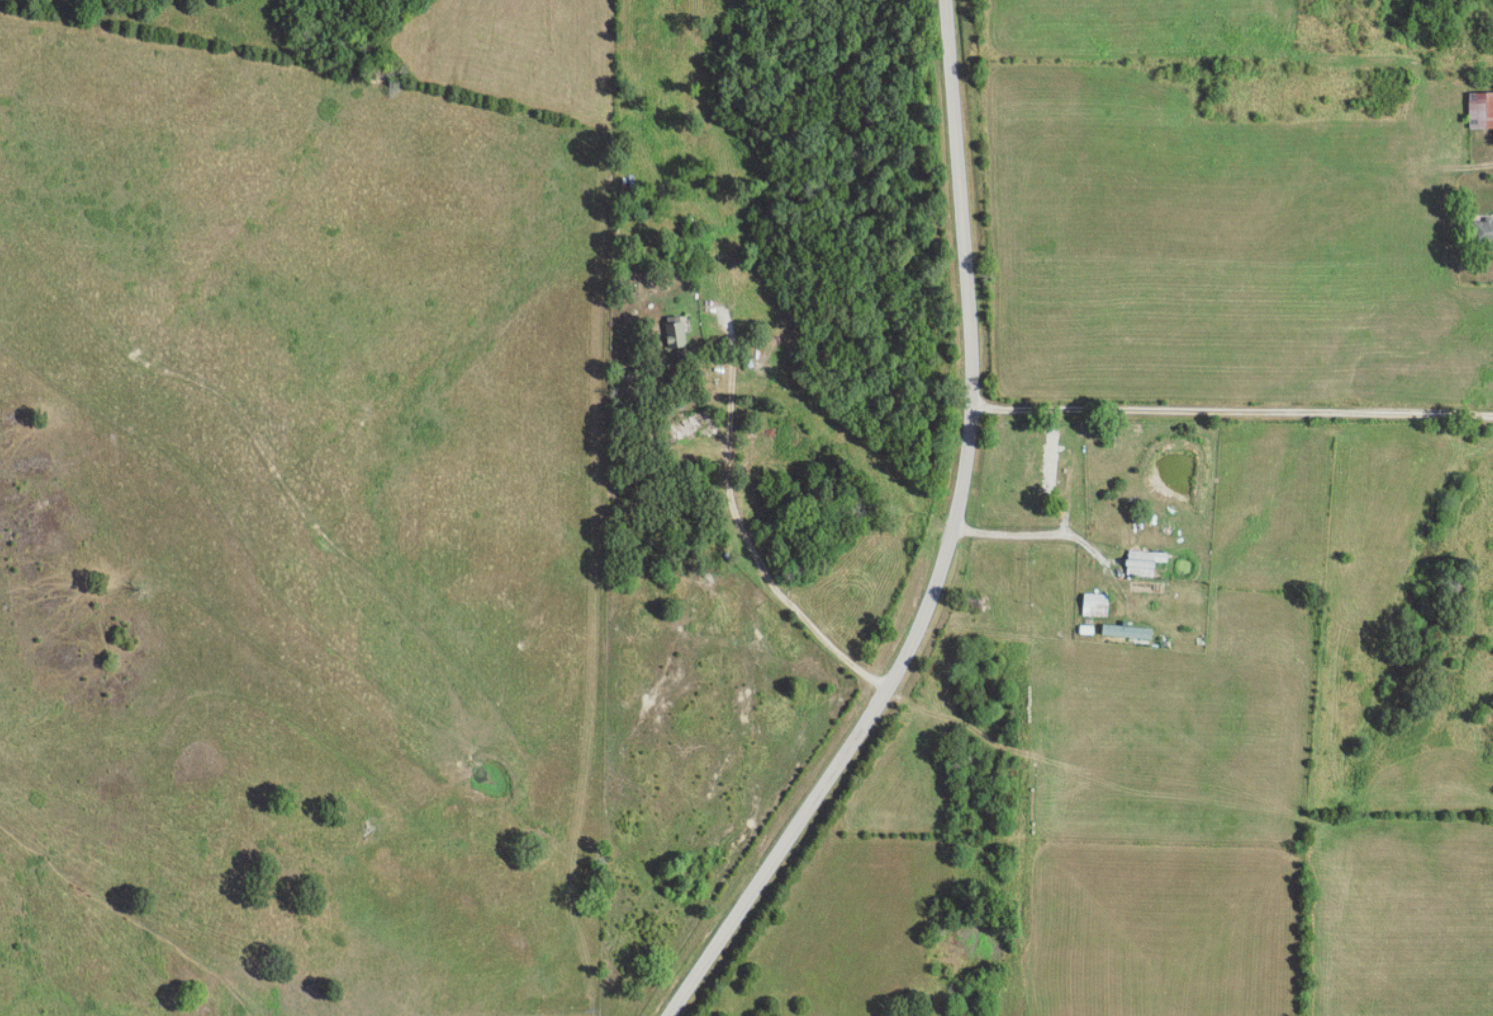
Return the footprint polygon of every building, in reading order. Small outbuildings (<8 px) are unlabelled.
[(1469,128),(1492,128),(1492,92),(1468,93),(1469,128)] [(1473,220),(1472,245),(1492,246),(1492,220),(1473,220)] [(664,324),(667,349),(685,347),(683,321),(664,324)] [(1058,435),(1046,435),(1045,485),(1057,485),(1058,435)] [(1108,595),(1083,593),(1082,615),(1107,616),(1108,595)] [(1151,638),(1152,628),(1102,625),(1101,636),(1151,638)]
